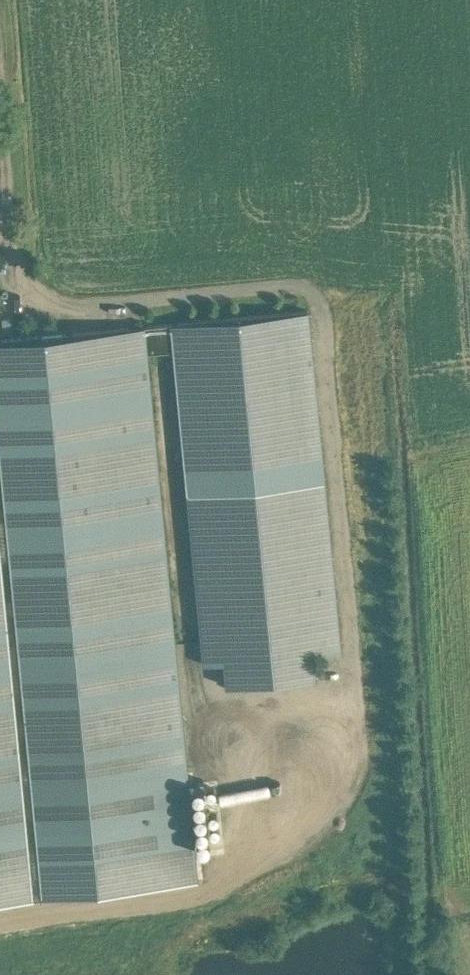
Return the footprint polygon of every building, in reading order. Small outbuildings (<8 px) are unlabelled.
[(341,650),(308,310),(0,339),(0,898),(197,879),(147,353),(174,350),(204,663),(224,661),(227,685),(233,684),(233,688),(317,680),(314,653),(341,650)] [(14,337),(12,316),(2,317),(4,338),(14,337)]
